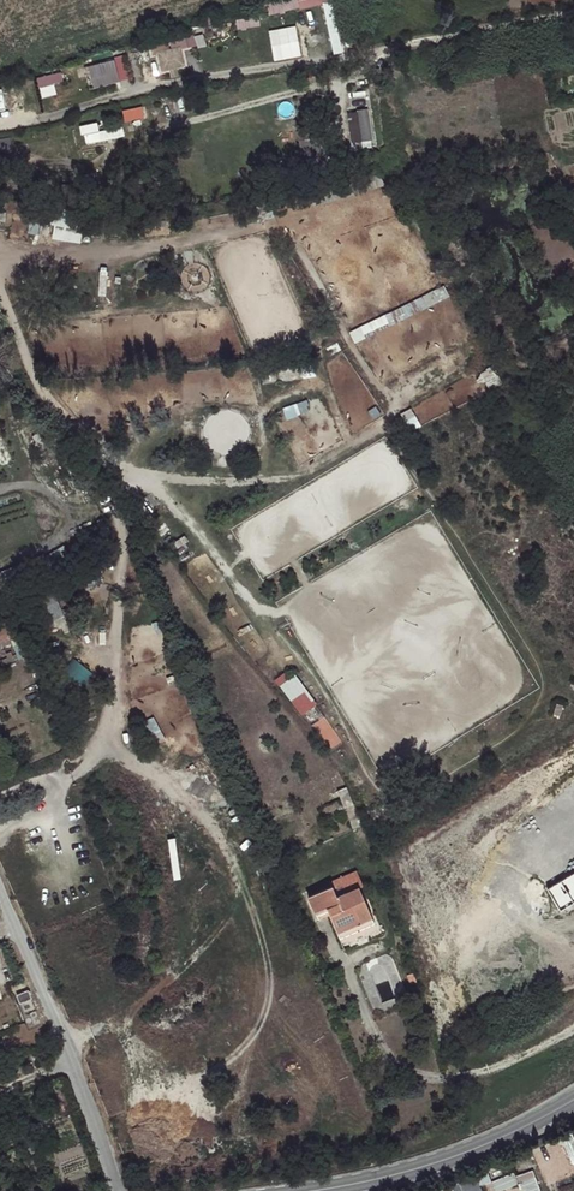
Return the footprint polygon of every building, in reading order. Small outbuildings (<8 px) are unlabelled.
[(267,14),(326,4),(335,52),(344,51),(335,0),(274,0),(265,2),(267,14)] [(299,25),(271,28),(274,59),(302,57),(299,25)] [(183,48),(205,45),(203,33),(156,41),(161,70),(186,66),(183,48)] [(88,61),(92,85),(130,79),(126,56),(88,61)] [(56,82),(65,80),(63,70),(38,76),(43,97),(58,93),(56,82)] [(122,111),(125,122),(144,118),(142,107),(122,111)] [(349,109),(352,140),(373,138),(371,108),(349,109)] [(84,135),(86,143),(124,136),(122,127),(98,132),(96,123),(90,125),(90,127),(80,129),(82,135),(84,135)] [(299,141),(302,160),(330,156),(328,137),(299,141)] [(80,243),(86,213),(0,198),(0,229),(80,243)] [(447,286),(351,328),(355,338),(451,296),(447,286)] [(285,406),(288,416),(311,410),(309,399),(285,406)] [(11,637),(19,659),(29,655),(20,633),(14,616),(0,621),(0,641),(11,637)] [(82,683),(93,670),(76,657),(71,664),(75,667),(70,673),(82,683)] [(297,673),(281,684),(302,714),(318,703),(297,673)] [(331,748),(342,743),(331,720),(320,725),(331,748)] [(351,801),(343,783),(334,787),(341,805),(351,801)] [(331,883),(336,894),(358,884),(361,882),(356,872),(331,883)] [(573,900),(573,873),(550,885),(561,906),(573,900)] [(307,894),(315,913),(325,909),(327,913),(337,936),(374,921),(358,884),(336,894),(331,883),(307,894)] [(325,909),(315,913),(317,918),(327,913),(325,909)] [(25,988),(13,993),(16,1001),(28,996),(25,988)] [(562,1135),(573,1161),(573,1131),(573,1130),(562,1135)] [(518,1174),(524,1190),(544,1190),(536,1168),(518,1174)] [(498,1190),(519,1183),(515,1172),(494,1179),(498,1190)] [(456,1190),(485,1190),(480,1175),(454,1183),(456,1190)]
